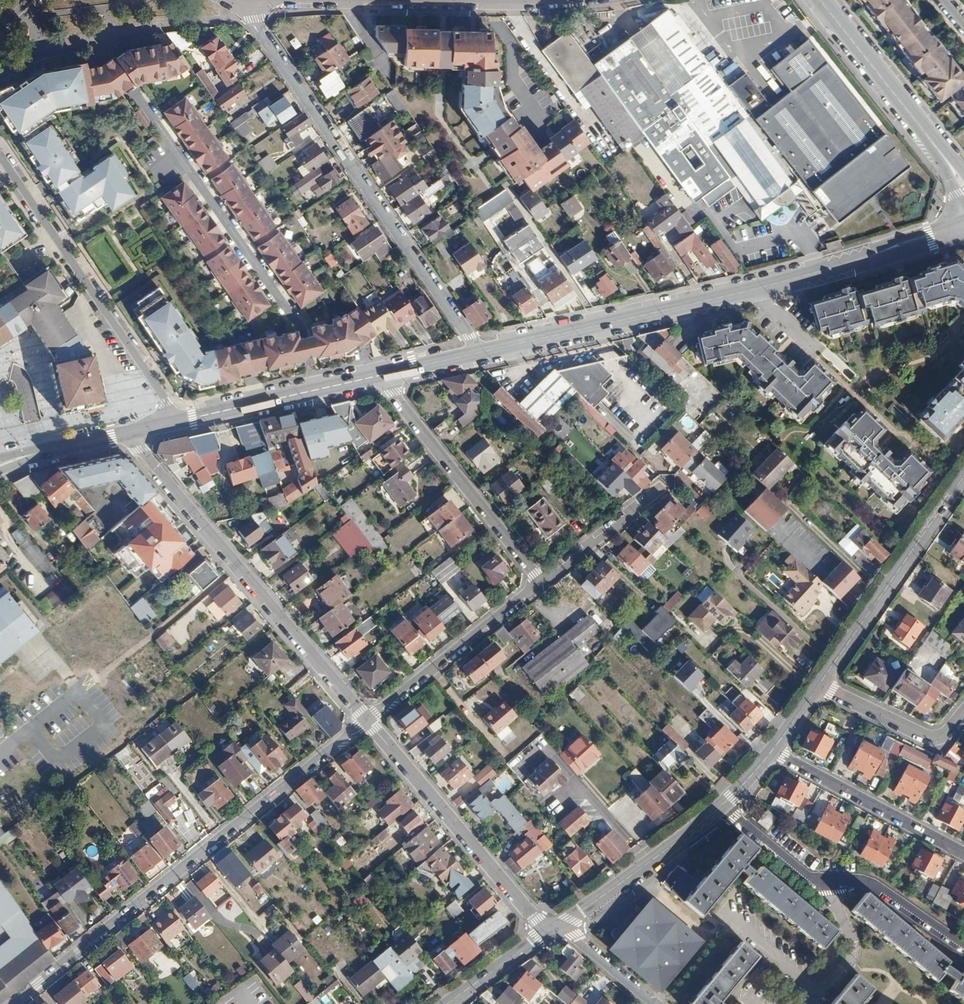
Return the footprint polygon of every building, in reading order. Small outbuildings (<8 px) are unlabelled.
[(880,25),(883,22),(903,47),(900,50),(921,76),(919,78),(928,88),(931,84),(935,90),(955,74),(952,70),(956,67),(946,56),(944,58),(940,53),(943,50),(929,33),(927,34),(918,24),(920,21),(912,11),(910,12),(900,1),(902,0),(861,0),(880,25)] [(659,34),(637,49),(676,104),(753,210),(766,201),(772,208),(792,194),(806,214),(808,216),(811,214),(819,208),(667,8),(643,13),(659,34)] [(568,164),(551,141),(537,151),(518,124),(516,126),(506,114),(504,114),(499,106),(492,85),(494,85),(495,53),(489,53),(490,31),(473,30),(443,30),(436,30),(436,28),(420,27),(395,26),(395,24),(375,24),(374,36),(376,41),(389,56),(399,57),(401,66),(443,67),(449,66),(450,69),(460,68),(461,82),(458,82),(457,108),(476,136),(479,133),(493,150),(491,151),(510,181),(518,175),(531,190),(549,178),(568,164)] [(605,82),(592,63),(567,30),(560,36),(593,81),(587,85),(591,92),(605,82)] [(174,32),(168,33),(175,42),(181,51),(194,41),(187,31),(174,32)] [(329,34),(319,41),(326,51),(315,59),(326,75),(348,60),(343,53),(340,55),(334,46),(336,44),(329,34)] [(593,81),(560,36),(554,40),(587,85),(593,81)] [(676,104),(637,49),(629,37),(592,63),(605,82),(640,130),(676,104)] [(217,38),(203,48),(217,68),(231,58),(217,38)] [(909,166),(808,38),(783,57),(784,58),(781,61),(793,76),(796,73),(802,82),(782,98),(756,65),(729,86),(826,209),(837,223),(909,166)] [(588,95),(591,92),(587,85),(554,40),(541,49),(574,95),(583,89),(588,95)] [(180,75),(192,67),(181,51),(175,42),(128,51),(116,59),(115,58),(110,62),(104,66),(103,65),(97,70),(95,67),(88,68),(93,99),(97,98),(97,101),(116,97),(122,92),(123,93),(130,88),(134,85),(136,87),(141,83),(176,77),(175,75),(180,75)] [(704,56),(711,66),(721,58),(714,48),(704,56)] [(379,70),(365,49),(359,53),(373,74),(379,70)] [(237,66),(231,58),(217,68),(215,69),(227,86),(236,80),(230,72),(237,66)] [(718,69),(728,83),(743,73),(734,59),(718,69)] [(88,68),(87,65),(80,67),(79,64),(53,68),(54,71),(37,74),(28,78),(24,81),(19,82),(0,91),(0,113),(45,180),(75,160),(68,151),(72,148),(65,139),(62,141),(50,124),(48,126),(42,118),(61,106),(66,105),(67,108),(80,105),(80,104),(84,103),(86,105),(94,104),(93,99),(88,68)] [(196,73),(215,101),(227,92),(224,89),(218,93),(206,75),(202,69),(196,73)] [(335,74),(318,86),(325,96),(343,84),(335,74)] [(368,78),(348,91),(358,107),(378,93),(368,78)] [(947,93),(956,105),(953,108),(963,122),(963,79),(947,93)] [(240,87),(218,102),(224,111),(246,96),(240,87)] [(941,97),(935,90),(932,92),(938,100),(941,97)] [(284,97),(269,108),(280,124),(295,114),(284,97)] [(185,98),(164,112),(170,120),(168,121),(179,137),(180,136),(188,148),(187,149),(200,168),(201,167),(205,173),(207,171),(212,178),(211,179),(214,184),(213,186),(225,204),(227,204),(248,235),(250,234),(253,240),(255,239),(259,245),(257,246),(261,252),(260,253),(273,271),(274,271),(283,283),(282,284),(293,300),(295,299),(300,306),(308,301),(310,302),(312,301),(311,299),(322,291),(301,261),(299,262),(295,256),(295,252),(286,238),(283,238),(278,231),(276,233),(272,227),(274,225),(269,219),(270,215),(260,202),(258,202),(248,188),(249,184),(238,172),(236,172),(231,165),(229,166),(225,160),(227,158),(223,152),(223,149),(213,135),(211,135),(200,120),(201,117),(192,104),(189,104),(185,98)] [(263,100),(230,122),(234,128),(255,114),(263,109),(267,106),(263,100)] [(143,128),(150,125),(141,107),(134,110),(143,128)] [(255,114),(259,119),(266,114),(263,109),(255,114)] [(361,111),(346,121),(361,142),(365,139),(375,132),(361,111)] [(301,140),(295,131),(310,121),(304,112),(282,128),(291,140),(286,143),(289,148),(301,140)] [(677,117),(652,135),(675,166),(669,170),(684,191),(715,168),(677,117)] [(593,142),(577,120),(565,129),(580,151),(593,142)] [(375,132),(365,139),(370,145),(365,149),(368,155),(374,151),(380,160),(400,146),(403,143),(389,123),(375,132)] [(580,151),(565,129),(558,134),(553,126),(551,133),(551,141),(568,164),(582,153),(580,151)] [(309,167),(312,165),(315,168),(326,160),(315,144),(304,152),(307,156),(300,160),(308,172),(311,170),(309,167)] [(380,160),(371,166),(382,182),(405,165),(399,157),(405,152),(400,146),(380,160)] [(62,198),(63,200),(60,202),(71,219),(75,216),(77,219),(101,202),(99,200),(104,197),(111,207),(132,192),(121,176),(126,172),(112,153),(93,166),(94,168),(82,176),(80,173),(56,189),(62,198)] [(269,156),(258,163),(266,174),(277,166),(269,156)] [(310,186),(316,195),(340,178),(331,165),(321,173),(323,176),(310,186)] [(315,170),(306,176),(309,181),(318,174),(315,170)] [(438,178),(442,185),(451,182),(447,174),(438,178)] [(388,188),(401,206),(418,194),(405,176),(388,188)] [(190,188),(188,189),(183,180),(160,196),(181,226),(183,225),(189,234),(187,235),(197,248),(200,249),(204,255),(205,254),(209,259),(207,261),(211,267),(211,271),(220,283),(223,284),(232,297),(231,301),(240,314),(245,315),(248,319),(258,313),(259,315),(262,313),(261,310),(269,304),(264,298),(266,296),(255,281),(253,282),(244,270),(247,268),(234,251),(232,252),(228,246),(226,248),(222,243),(225,240),(221,234),(222,233),(209,215),(208,216),(199,204),(201,203),(190,188)] [(405,211),(413,222),(429,211),(423,201),(426,196),(442,186),(438,180),(418,194),(401,206),(404,211),(405,211)] [(282,186),(276,190),(280,195),(285,191),(282,186)] [(503,190),(473,210),(476,215),(478,217),(481,222),(512,202),(507,195),(503,190)] [(532,190),(520,199),(535,220),(548,212),(532,190)] [(655,235),(672,224),(684,240),(694,233),(666,195),(656,202),(663,212),(646,223),(655,235)] [(1,251),(25,235),(0,196),(0,249),(1,251)] [(572,196),(559,205),(567,217),(580,208),(572,196)] [(351,199),(336,209),(353,233),(367,223),(351,199)] [(592,222),(597,218),(603,226),(607,223),(594,203),(584,210),(592,222)] [(516,206),(507,209),(511,218),(520,214),(516,206)] [(298,211),(293,214),(297,219),(301,216),(298,211)] [(440,216),(423,228),(434,244),(441,239),(452,232),(440,216)] [(478,217),(474,220),(480,229),(484,226),(481,222),(478,217)] [(526,223),(502,240),(518,263),(530,255),(538,265),(530,271),(556,310),(575,297),(526,223)] [(375,227),(358,239),(367,252),(385,239),(375,227)] [(610,242),(615,235),(609,230),(604,236),(610,242)] [(708,273),(717,266),(694,233),(684,240),(674,248),(681,257),(698,245),(700,247),(699,248),(706,258),(700,262),(708,273)] [(630,257),(618,239),(602,250),(615,268),(630,257)] [(825,250),(841,246),(840,245),(839,239),(823,243),(825,250)] [(583,240),(557,258),(569,275),(595,258),(583,240)] [(720,240),(711,246),(729,272),(738,265),(720,240)] [(451,255),(442,241),(435,246),(445,259),(451,255)] [(469,243),(452,255),(465,275),(475,269),(477,272),(485,267),(469,243)] [(634,254),(630,257),(637,267),(642,264),(634,254)] [(660,254),(645,265),(656,281),(671,270),(660,254)] [(329,255),(323,258),(327,264),(333,260),(329,255)] [(954,262),(919,272),(920,275),(906,279),(906,282),(901,283),(901,281),(854,293),(853,290),(847,291),(846,288),(838,290),(839,292),(808,300),(816,331),(823,329),(824,335),(827,335),(826,333),(833,330),(834,334),(837,333),(838,335),(868,325),(870,331),(890,324),(891,327),(904,322),(902,320),(908,318),(909,321),(920,318),(918,314),(927,312),(926,310),(932,308),(933,311),(939,309),(941,312),(949,310),(948,307),(957,304),(961,309),(963,306),(963,272),(954,262)] [(49,351),(76,334),(56,304),(65,298),(47,270),(24,286),(26,289),(8,302),(26,328),(30,325),(48,352),(49,351)] [(519,279),(514,271),(508,274),(514,283),(519,279)] [(615,289),(603,271),(595,275),(599,281),(595,283),(596,285),(592,288),(597,295),(601,292),(604,296),(615,289)] [(371,337),(375,334),(360,312),(358,308),(347,315),(345,313),(340,318),(338,315),(332,319),(333,322),(311,327),(313,335),(304,337),(298,338),(296,330),(276,335),(275,331),(265,334),(266,337),(236,345),(233,349),(207,355),(207,357),(203,358),(196,348),(199,346),(160,288),(131,307),(164,357),(179,380),(198,388),(199,392),(233,384),(233,381),(236,380),(240,380),(241,383),(248,381),(252,378),(256,374),(270,371),(270,373),(279,371),(279,368),(294,366),(294,368),(303,366),(303,358),(309,356),(318,354),(318,359),(321,362),(329,360),(329,357),(346,354),(371,337)] [(537,305),(525,288),(512,297),(524,314),(537,305)] [(410,305),(399,289),(380,301),(395,322),(404,315),(407,319),(416,314),(410,305)] [(440,315),(425,294),(410,305),(416,314),(424,326),(440,315)] [(380,301),(379,299),(360,312),(375,334),(385,328),(387,331),(397,325),(395,322),(380,301)] [(478,300),(463,310),(474,326),(489,316),(478,300)] [(8,302),(0,307),(0,319),(12,337),(26,328),(8,302)] [(0,319),(0,345),(12,337),(0,319)] [(807,409),(810,412),(819,403),(816,399),(830,383),(807,363),(795,376),(787,369),(789,366),(784,362),(782,364),(772,355),(774,353),(755,337),(754,339),(745,331),(745,330),(744,330),(742,328),(697,339),(702,364),(731,357),(760,382),(758,384),(767,393),(770,390),(799,417),(807,409)] [(638,336),(649,348),(685,382),(687,384),(689,382),(687,379),(690,376),(684,371),(690,365),(665,341),(672,334),(668,329),(638,336)] [(54,363),(87,356),(85,349),(76,334),(49,351),(52,356),(53,358),(53,359),(54,363)] [(685,382),(649,348),(644,353),(680,388),(685,382)] [(62,416),(105,407),(98,376),(94,354),(87,356),(54,363),(51,364),(62,416)] [(568,367),(557,374),(576,393),(591,407),(599,400),(592,392),(611,374),(609,372),(600,367),(589,364),(577,364),(568,367)] [(958,370),(961,373),(926,411),(928,414),(916,426),(941,448),(961,426),(963,422),(963,365),(958,370)] [(576,393),(557,374),(553,370),(526,398),(524,395),(515,396),(512,399),(542,427),(576,393)] [(467,376),(442,381),(461,400),(456,404),(465,415),(473,408),(478,405),(479,398),(475,394),(476,394),(472,390),(476,385),(467,376)] [(709,383),(698,394),(710,405),(720,394),(709,383)] [(542,427),(512,399),(501,388),(494,396),(538,439),(546,431),(542,427)] [(350,402),(330,407),(336,417),(355,449),(366,439),(355,425),(350,402)] [(703,404),(690,417),(699,426),(712,412),(703,404)] [(377,407),(355,425),(366,439),(369,442),(391,424),(377,407)] [(587,411),(601,427),(605,423),(591,407),(587,411)] [(295,415),(280,418),(287,441),(295,465),(299,463),(300,466),(310,463),(310,462),(298,424),(295,415)] [(335,416),(298,424),(310,462),(327,456),(324,448),(348,443),(351,442),(335,416)] [(280,418),(273,420),(281,443),(287,441),(280,418)] [(926,487),(923,484),(930,477),(909,458),(899,470),(897,467),(895,469),(889,463),(886,466),(880,461),(882,458),(874,451),(885,437),(863,418),(856,426),(853,423),(835,442),(826,452),(836,461),(838,459),(853,473),(851,475),(857,481),(856,481),(863,488),(865,487),(871,493),(873,492),(883,501),(881,503),(898,518),(909,506),(911,504),(913,505),(918,500),(916,498),(926,487)] [(273,420),(258,423),(275,471),(289,467),(281,443),(273,420)] [(258,423),(235,428),(238,443),(246,445),(250,458),(225,467),(232,486),(276,472),(275,471),(258,423)] [(443,423),(434,430),(438,436),(448,428),(443,423)] [(615,430),(609,425),(605,428),(612,434),(615,430)] [(704,430),(696,436),(702,443),(710,437),(704,430)] [(215,433),(188,439),(207,472),(216,470),(214,461),(217,457),(214,447),(217,444),(215,433)] [(698,452),(679,433),(663,449),(682,468),(683,467),(698,452)] [(158,454),(173,471),(177,468),(173,462),(175,461),(174,459),(181,457),(187,467),(189,466),(194,475),(197,474),(201,480),(198,481),(204,492),(215,486),(207,472),(188,439),(161,445),(158,454)] [(373,458),(385,473),(409,455),(397,440),(373,458)] [(484,440),(465,455),(476,468),(478,467),(485,475),(500,462),(494,455),(495,454),(484,440)] [(777,448),(751,475),(766,490),(767,490),(793,464),(777,448)] [(705,458),(698,452),(683,467),(690,474),(692,471),(705,458)] [(110,457),(115,480),(118,480),(139,504),(149,495),(155,491),(136,468),(127,457),(118,455),(110,457)] [(59,468),(76,488),(77,489),(115,480),(110,457),(59,468)] [(706,457),(705,458),(692,471),(713,493),(727,479),(706,457)] [(637,459),(624,473),(636,484),(643,476),(639,473),(645,467),(637,459)] [(350,464),(338,471),(341,476),(353,468),(350,464)] [(405,465),(380,484),(399,509),(417,495),(407,482),(414,476),(405,465)] [(59,468),(31,474),(43,490),(54,504),(76,488),(59,468)] [(313,471),(297,481),(302,496),(315,487),(317,486),(313,471)] [(511,471),(494,485),(507,502),(524,488),(511,471)] [(620,473),(605,488),(615,497),(625,488),(629,492),(634,486),(620,473)] [(43,490),(31,474),(12,483),(27,502),(43,490)] [(545,478),(538,484),(548,494),(555,488),(545,478)] [(283,492),(285,497),(288,506),(302,496),(297,481),(283,492)] [(332,496),(322,482),(317,486),(315,487),(325,501),(332,496)] [(767,490),(766,490),(744,512),(766,532),(788,510),(767,490)] [(139,504),(112,527),(121,537),(112,545),(125,562),(124,563),(129,570),(135,564),(154,587),(194,554),(191,550),(170,526),(172,524),(151,499),(152,498),(149,495),(139,504)] [(285,497),(275,500),(277,510),(283,509),(288,506),(285,497)] [(351,498),(340,507),(350,519),(368,544),(371,547),(382,539),(351,498)] [(564,525),(542,498),(526,512),(547,539),(564,525)] [(445,524),(459,514),(449,501),(435,511),(445,524)] [(696,509),(691,505),(684,511),(677,504),(673,507),(668,502),(661,509),(674,522),(680,517),(685,522),(696,509)] [(36,503),(23,513),(35,528),(48,519),(36,503)] [(694,512),(704,520),(712,512),(702,503),(694,512)] [(669,528),(674,522),(661,509),(654,516),(659,522),(655,525),(663,533),(661,535),(666,541),(674,533),(669,528)] [(238,531),(249,546),(271,530),(264,520),(266,519),(262,513),(249,516),(250,523),(238,531)] [(445,524),(438,530),(450,546),(471,530),(459,514),(445,524)] [(738,515),(718,535),(736,552),(745,544),(741,541),(752,529),(738,515)] [(84,519),(72,529),(84,545),(95,537),(84,519)] [(368,544),(350,519),(331,534),(349,558),(368,544)] [(661,543),(662,545),(666,541),(661,535),(649,523),(633,539),(642,548),(638,552),(650,564),(655,559),(650,554),(661,543)] [(55,567),(21,525),(11,532),(20,543),(18,544),(44,576),(55,567)] [(858,526),(848,537),(873,562),(876,558),(881,562),(888,555),(858,526)] [(675,532),(674,533),(666,541),(662,545),(667,550),(680,537),(675,532)] [(950,553),(963,563),(963,534),(963,533),(950,553)] [(281,535),(260,550),(274,568),(294,553),(281,535)] [(3,561),(8,557),(0,546),(0,558),(3,561)] [(650,564),(638,552),(630,546),(618,559),(628,568),(629,568),(639,577),(640,577),(646,582),(657,570),(650,564)] [(484,565),(481,568),(494,585),(502,579),(500,576),(506,571),(492,553),(481,561),(484,565)] [(451,556),(431,572),(443,587),(449,581),(446,577),(460,567),(451,556)] [(793,556),(787,563),(790,566),(784,572),(798,584),(783,599),(802,617),(810,608),(808,606),(820,593),(818,591),(824,585),(822,583),(793,556)] [(203,559),(186,574),(200,590),(217,576),(203,559)] [(860,579),(843,562),(822,583),(824,585),(840,600),(860,579)] [(603,563),(595,571),(610,586),(618,578),(603,563)] [(284,578),(283,581),(286,585),(289,584),(295,592),(311,580),(299,565),(283,577),(284,578)] [(454,592),(470,585),(464,571),(448,577),(454,592)] [(610,586),(595,571),(587,580),(587,581),(582,587),(595,599),(600,593),(602,595),(610,586)] [(631,578),(624,572),(620,575),(628,582),(631,578)] [(335,576),(317,591),(331,608),(338,603),(349,594),(335,576)] [(932,579),(919,597),(937,610),(950,592),(932,579)] [(65,580),(37,603),(47,615),(55,608),(75,592),(65,580)] [(486,600),(473,584),(459,596),(471,612),(486,600)] [(32,628),(0,586),(0,652),(32,628)] [(227,587),(212,599),(225,614),(239,602),(227,587)] [(670,615),(676,608),(685,599),(679,593),(664,609),(670,615)] [(714,593),(698,610),(713,624),(716,620),(724,627),(733,617),(732,617),(736,612),(714,593)] [(449,595),(430,610),(430,611),(442,626),(462,611),(449,595)] [(142,597),(130,607),(145,626),(157,617),(142,597)] [(158,613),(164,621),(183,605),(177,598),(158,613)] [(230,621),(234,626),(248,614),(255,609),(250,603),(230,621)] [(331,608),(318,619),(332,637),(347,625),(336,611),(341,607),(338,603),(331,608)] [(684,616),(676,608),(670,615),(677,623),(684,616)] [(675,623),(662,610),(642,630),(630,622),(624,627),(648,650),(675,623)] [(713,624),(698,610),(689,620),(704,634),(713,624)] [(430,611),(416,623),(429,640),(444,629),(442,626),(430,611)] [(771,611),(754,629),(776,649),(781,645),(788,652),(801,638),(771,611)] [(248,614),(234,626),(246,640),(260,628),(248,614)] [(370,616),(335,643),(348,659),(366,645),(360,637),(377,624),(370,616)] [(523,667),(547,698),(589,666),(577,650),(601,632),(589,616),(523,667)] [(906,616),(893,635),(908,646),(922,627),(906,616)] [(952,634),(963,644),(963,618),(952,634)] [(406,621),(391,633),(410,656),(424,644),(406,621)] [(526,622),(510,635),(511,637),(525,654),(531,650),(526,643),(536,634),(526,622)] [(511,637),(510,635),(503,626),(495,633),(504,643),(511,637)] [(954,650),(931,632),(922,645),(945,663),(954,650)] [(162,633),(155,640),(164,653),(172,647),(162,633)] [(270,642),(252,657),(269,677),(273,673),(286,662),(270,642)] [(492,644),(477,657),(489,671),(504,659),(492,644)] [(377,656),(358,671),(371,687),(389,673),(377,656)] [(489,671),(477,657),(462,669),(474,683),(489,671)] [(739,667),(733,661),(726,668),(746,688),(763,670),(748,657),(739,667)] [(876,658),(864,677),(884,690),(896,672),(876,658)] [(704,676),(688,662),(675,676),(689,690),(704,676)] [(939,672),(929,687),(938,693),(948,698),(957,685),(939,672)] [(927,689),(903,673),(892,690),(916,706),(927,689)] [(938,693),(929,687),(927,689),(916,706),(915,707),(924,714),(938,693)] [(576,688),(568,696),(575,703),(583,696),(576,688)] [(730,701),(738,709),(752,722),(760,715),(737,694),(730,701)] [(207,709),(197,695),(191,700),(202,714),(207,709)] [(293,717),(284,725),(296,739),(310,727),(302,718),(307,714),(294,699),(285,707),(293,717)] [(492,711),(483,719),(497,735),(518,717),(506,703),(494,714),(492,711)] [(324,707),(311,718),(330,740),(339,732),(341,726),(339,724),(324,707)] [(414,709),(399,721),(411,736),(426,724),(414,709)] [(752,722),(738,709),(730,716),(731,718),(743,730),(744,732),(752,722)] [(438,717),(427,726),(433,733),(444,724),(438,717)] [(823,731),(833,735),(836,727),(826,723),(823,731)] [(177,724),(159,737),(171,752),(189,739),(177,724)] [(661,730),(670,739),(682,751),(688,745),(667,724),(661,730)] [(736,737),(725,725),(724,725),(711,738),(708,735),(704,739),(708,743),(718,753),(722,749),(725,752),(738,739),(736,737)] [(802,748),(812,753),(822,733),(817,730),(815,733),(811,731),(802,748)] [(822,733),(812,753),(823,759),(832,742),(826,739),(828,736),(822,733)] [(269,771),(270,772),(288,759),(282,752),(280,753),(268,735),(261,740),(249,749),(257,760),(251,764),(261,777),(269,771)] [(431,745),(423,752),(434,764),(449,751),(435,736),(428,742),(431,745)] [(171,752),(159,737),(142,751),(153,766),(171,752)] [(582,737),(560,756),(577,775),(599,755),(582,737)] [(682,751),(670,739),(651,757),(663,770),(672,761),(675,764),(686,755),(682,751)] [(904,745),(895,740),(889,752),(890,753),(898,757),(899,754),(904,745)] [(423,741),(410,751),(415,758),(428,746),(423,741)] [(247,760),(234,743),(223,752),(229,759),(219,768),(235,786),(251,773),(243,763),(247,760)] [(718,753),(708,743),(697,754),(710,767),(721,756),(718,753)] [(860,771),(872,748),(862,743),(848,768),(853,771),(855,768),(860,771)] [(931,759),(904,745),(899,754),(926,768),(931,759)] [(959,757),(963,762),(963,751),(962,752),(953,745),(942,759),(953,764),(959,757)] [(872,748),(860,771),(864,774),(863,776),(868,779),(882,753),(872,748)] [(358,753),(342,767),(354,782),(371,768),(358,753)] [(878,774),(886,778),(898,757),(890,753),(878,774)] [(942,759),(936,755),(932,763),(952,773),(956,765),(953,764),(942,759)] [(537,772),(529,778),(544,796),(558,785),(561,788),(568,782),(549,759),(536,771),(537,772)] [(458,760),(442,774),(454,788),(461,782),(463,784),(472,776),(458,760)] [(489,765),(483,770),(491,779),(496,774),(489,765)] [(906,795),(918,772),(907,766),(894,792),(899,795),(901,792),(906,795)] [(668,804),(649,783),(636,769),(627,777),(642,793),(634,800),(653,821),(670,806),(668,804)] [(474,778),(482,786),(491,779),(483,770),(474,778)] [(684,792),(663,770),(649,783),(668,804),(676,796),(678,798),(684,792)] [(356,796),(336,772),(328,778),(334,785),(325,793),(330,799),(339,810),(356,796)] [(928,777),(918,772),(906,795),(911,797),(909,800),(915,803),(928,777)] [(220,779),(198,797),(207,808),(213,803),(218,809),(234,796),(220,779)] [(482,786),(465,800),(469,805),(468,805),(482,821),(495,809),(480,793),(493,782),(491,779),(482,786)] [(785,804),(796,784),(785,779),(776,795),(781,797),(779,800),(785,804)] [(311,780),(298,791),(309,804),(322,794),(311,780)] [(465,795),(474,788),(469,782),(460,789),(465,795)] [(796,784),(785,804),(791,807),(792,804),(796,806),(805,789),(796,784)] [(952,798),(963,803),(963,790),(956,787),(952,798)] [(174,818),(166,808),(176,800),(166,788),(160,793),(164,797),(158,802),(153,797),(150,799),(170,825),(173,822),(174,818)] [(381,818),(388,826),(412,806),(399,791),(385,802),(386,804),(379,809),(385,816),(381,818)] [(457,807),(465,800),(461,796),(453,803),(457,807)] [(157,810),(149,801),(140,808),(147,818),(157,810)] [(937,819),(947,825),(958,806),(951,802),(950,805),(946,803),(937,819)] [(295,805),(282,815),(295,832),(302,827),(299,824),(306,818),(295,805)] [(577,806),(558,822),(568,834),(581,823),(586,830),(591,826),(592,821),(579,806),(578,807),(577,806)] [(814,830),(825,836),(837,815),(832,812),(834,810),(827,806),(814,830)] [(958,806),(947,825),(957,830),(963,816),(963,812),(961,811),(963,808),(958,806)] [(320,808),(311,816),(315,821),(322,830),(331,822),(320,808)] [(796,808),(790,819),(801,826),(807,814),(796,808)] [(410,811),(397,821),(408,833),(420,823),(410,811)] [(270,828),(281,841),(277,845),(286,856),(294,850),(285,840),(295,832),(282,815),(275,822),(276,823),(270,828)] [(524,825),(528,821),(522,815),(512,823),(518,830),(524,825)] [(841,817),(837,815),(825,836),(823,839),(833,845),(849,818),(843,815),(841,817)] [(532,833),(545,850),(552,844),(530,819),(528,821),(524,825),(532,833)] [(317,834),(322,830),(315,821),(309,825),(317,834)] [(136,822),(130,826),(136,836),(142,832),(136,822)] [(164,829),(149,841),(163,858),(178,847),(164,829)] [(375,847),(389,835),(383,829),(369,840),(375,847)] [(406,845),(418,859),(437,843),(424,829),(406,845)] [(604,833),(593,842),(612,863),(631,850),(613,830),(606,835),(604,833)] [(860,855),(870,860),(882,838),(879,835),(880,833),(874,830),(860,855)] [(545,850),(532,833),(509,853),(512,856),(505,863),(515,876),(545,850)] [(661,884),(682,902),(699,917),(715,898),(756,849),(739,835),(705,875),(698,869),(691,877),(676,865),(661,884)] [(887,840),(882,838),(870,860),(880,866),(894,841),(888,838),(887,840)] [(264,840),(246,856),(258,871),(269,862),(270,864),(279,858),(264,840)] [(592,863),(576,844),(567,851),(566,849),(561,853),(565,857),(563,859),(577,876),(592,863)] [(147,845),(132,857),(144,873),(159,861),(147,845)] [(213,858),(218,864),(235,888),(251,874),(228,846),(213,858)] [(461,872),(441,848),(425,862),(446,886),(461,872)] [(920,875),(930,855),(920,850),(911,867),(915,869),(913,872),(920,875)] [(930,855),(920,875),(926,878),(927,876),(932,878),(941,861),(930,855)] [(122,887),(124,890),(138,879),(124,861),(110,872),(111,873),(122,887)] [(76,866),(53,883),(59,891),(66,903),(73,897),(77,902),(85,901),(88,893),(94,888),(76,866)] [(752,869),(742,881),(822,948),(837,931),(759,866),(754,872),(752,869)] [(212,872),(198,883),(209,896),(222,885),(212,872)] [(103,883),(95,890),(104,902),(112,895),(110,892),(114,889),(117,892),(122,887),(111,873),(101,881),(103,883)] [(443,904),(447,908),(454,902),(475,884),(469,878),(458,887),(460,890),(443,904)] [(48,948),(41,939),(37,932),(0,879),(0,924),(4,921),(15,935),(0,947),(0,1001),(55,957),(48,948)] [(959,881),(952,894),(960,898),(957,903),(963,906),(963,884),(959,881)] [(270,897),(258,883),(254,886),(260,893),(256,897),(262,904),(270,897)] [(185,900),(191,897),(186,886),(179,889),(185,900)] [(943,887),(936,899),(942,902),(948,890),(943,887)] [(477,921),(496,904),(483,890),(468,903),(472,908),(469,911),(477,921)] [(55,918),(67,934),(78,923),(68,910),(66,912),(59,903),(63,901),(57,893),(42,905),(46,910),(48,909),(55,918)] [(942,974),(954,981),(948,991),(963,1000),(963,974),(962,972),(960,976),(944,966),(948,962),(867,894),(852,911),(936,981),(942,974)] [(211,916),(195,897),(180,910),(196,929),(211,916)] [(228,922),(241,912),(230,897),(216,907),(228,922)] [(447,908),(446,909),(454,920),(463,912),(454,902),(447,908)] [(621,938),(612,950),(658,989),(698,943),(651,903),(627,931),(617,926),(613,928),(611,932),(611,934),(613,937),(617,939),(619,939),(621,938)] [(167,911),(152,922),(163,937),(178,925),(167,911)] [(498,911),(467,936),(476,946),(508,923),(498,911)] [(143,914),(138,918),(143,924),(148,920),(143,914)] [(53,920),(37,932),(41,939),(48,948),(64,935),(53,920)] [(131,948),(143,964),(163,949),(151,933),(133,946),(121,931),(115,936),(126,951),(131,948)] [(290,932),(272,946),(274,949),(287,964),(304,950),(290,932)] [(390,949),(413,977),(420,971),(416,966),(420,963),(416,958),(422,953),(407,934),(390,949)] [(466,934),(449,949),(454,954),(462,964),(479,950),(476,946),(467,936),(466,934)] [(719,1003),(758,958),(740,943),(687,1003),(719,1003)] [(570,948),(566,945),(561,951),(561,954),(565,957),(558,965),(561,967),(560,968),(573,980),(580,972),(575,968),(578,964),(581,967),(586,962),(570,948)] [(287,964),(274,949),(258,962),(276,985),(293,972),(287,964)] [(390,949),(373,962),(387,978),(398,992),(414,978),(413,977),(390,949)] [(449,949),(434,961),(443,973),(452,965),(447,959),(454,954),(449,949)] [(120,953),(96,971),(104,981),(105,983),(113,977),(117,983),(134,970),(120,953)] [(529,960),(520,966),(527,972),(534,978),(541,970),(529,960)] [(373,961),(350,980),(364,997),(387,978),(373,962),(373,961)] [(92,966),(73,982),(85,997),(104,981),(96,971),(92,966)] [(181,978),(190,990),(198,984),(189,972),(181,978)] [(527,972),(513,988),(527,1000),(541,984),(534,978),(527,972)] [(831,1003),(861,1003),(872,990),(855,975),(831,1003)] [(305,1002),(311,997),(299,980),(292,985),(305,1002)] [(338,980),(315,998),(318,1002),(341,984),(338,980)] [(75,997),(79,994),(71,984),(54,997),(59,1003),(80,1003),(75,997)] [(497,999),(486,989),(480,994),(491,1003),(492,1003),(495,1001),(499,1003),(512,1003),(520,996),(508,986),(497,999)] [(570,1003),(587,1003),(577,996),(570,1003)]
